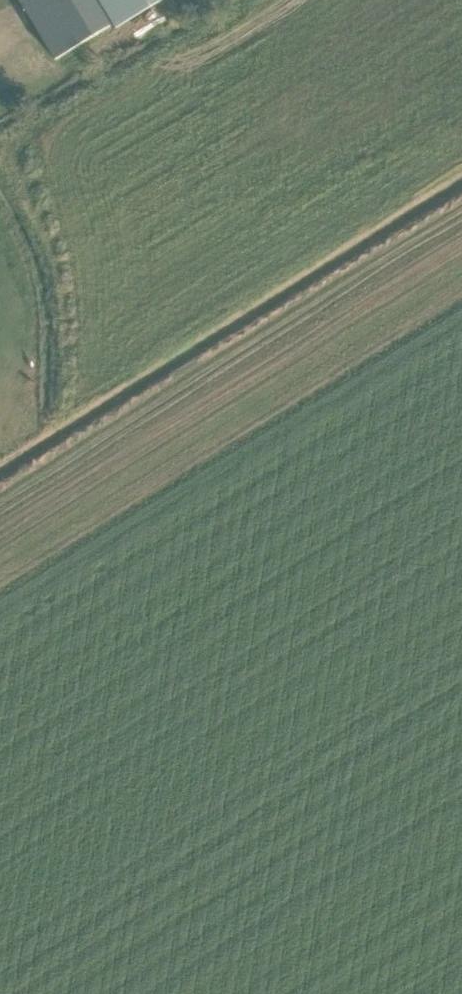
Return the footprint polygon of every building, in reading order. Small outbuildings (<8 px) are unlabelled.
[(53,59),(126,15),(117,0),(18,0),(53,59)] [(126,15),(151,0),(117,0),(126,15)]
